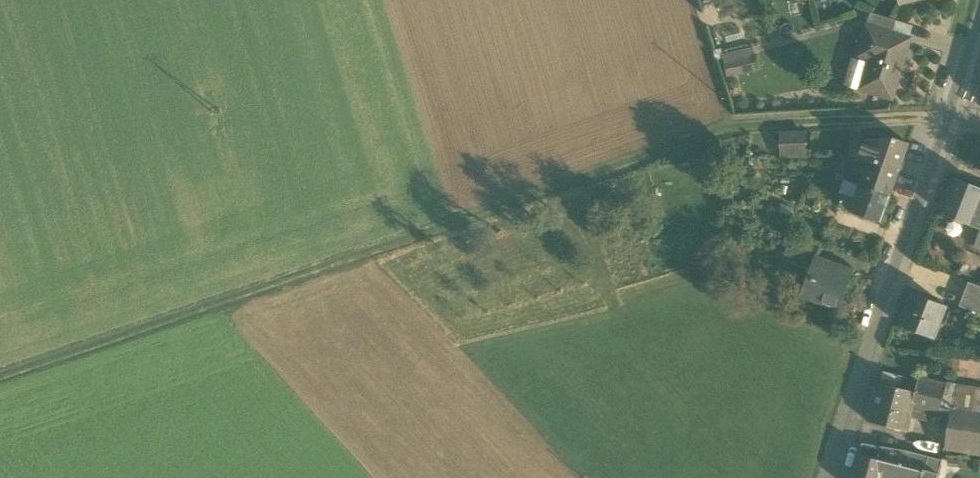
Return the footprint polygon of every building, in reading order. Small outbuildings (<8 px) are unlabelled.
[(866,26),(892,33),(896,20),(871,12),(866,26)] [(914,25),(896,20),(892,33),(910,38),(914,25)] [(861,88),(892,98),(910,38),(892,33),(866,26),(857,56),(869,60),(861,88)] [(736,60),(737,71),(757,69),(756,58),(736,60)] [(784,132),(785,152),(807,151),(806,131),(784,132)] [(862,142),(857,157),(871,161),(901,172),(910,144),(895,138),(862,142)] [(857,157),(852,170),(866,173),(871,161),(857,157)] [(866,173),(861,186),(891,196),(901,172),(871,161),(866,173)] [(852,170),(848,181),(861,186),(866,173),(852,170)] [(943,214),(970,224),(979,197),(979,187),(956,178),(943,214)] [(848,181),(843,195),(856,199),(861,186),(848,181)] [(881,223),(891,196),(861,186),(856,199),(852,212),(881,223)] [(817,199),(829,204),(833,195),(820,190),(817,199)] [(852,212),(856,199),(843,195),(839,207),(852,212)] [(970,224),(979,228),(979,197),(970,224)] [(815,259),(817,259),(821,247),(796,238),(791,250),(815,259)] [(801,296),(840,310),(854,273),(817,259),(815,259),(801,296)] [(979,313),(979,286),(969,282),(960,306),(979,313)] [(901,324),(935,337),(947,306),(913,293),(901,324)] [(878,384),(898,389),(901,377),(881,372),(878,384)] [(919,378),(916,393),(913,410),(937,416),(946,384),(919,378)] [(908,431),(913,410),(916,393),(898,389),(878,384),(869,422),(908,431)] [(959,386),(956,410),(952,409),(946,448),(979,453),(979,389),(959,386)] [(925,469),(929,456),(907,450),(862,443),(853,477),(881,477),(881,476),(888,477),(923,477),(925,469)] [(929,456),(925,469),(939,473),(942,460),(929,456)] [(939,473),(925,469),(923,477),(937,477),(939,473)]
